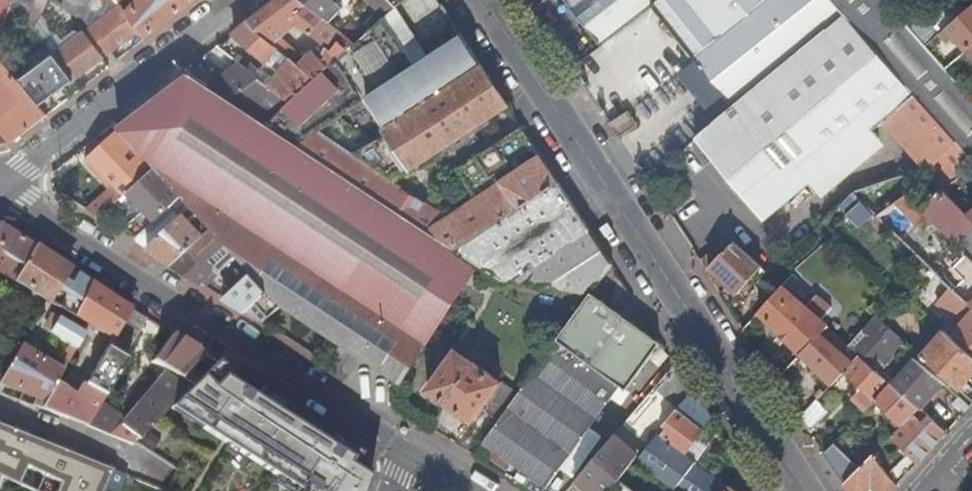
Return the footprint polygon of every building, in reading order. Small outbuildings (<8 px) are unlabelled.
[(13,2),(14,0),(0,0),(0,34),(13,2)] [(13,2),(34,30),(47,0),(14,0),(13,2)] [(115,8),(107,0),(67,0),(64,7),(86,30),(91,26),(101,18),(98,15),(101,13),(103,12),(105,15),(115,8)] [(115,8),(105,15),(103,12),(101,13),(98,15),(101,18),(91,26),(110,51),(139,30),(127,14),(120,5),(116,0),(107,0),(115,8)] [(145,37),(185,6),(193,0),(139,0),(127,14),(139,30),(145,37)] [(311,34),(323,18),(322,17),(300,0),(277,0),(270,5),(248,22),(267,38),(291,19),(292,18),(311,34)] [(322,17),(338,0),(300,0),(322,17)] [(385,16),(395,7),(395,6),(388,0),(369,0),(385,16)] [(399,0),(409,18),(435,4),(433,0),(400,0),(399,0)] [(555,31),(574,19),(562,0),(537,0),(555,31)] [(601,44),(652,5),(658,0),(567,0),(601,44)] [(693,57),(764,0),(658,0),(652,5),(693,57)] [(841,12),(831,0),(764,0),(693,57),(730,103),(841,12)] [(971,158),(971,97),(955,77),(946,67),(926,44),(907,22),(897,12),(887,0),(831,0),(841,12),(842,13),(917,97),(952,136),(955,140),(956,140),(971,158)] [(903,0),(887,0),(897,12),(906,4),(903,0)] [(916,14),(906,4),(897,12),(907,22),(916,14)] [(966,49),(971,45),(971,4),(940,32),(944,37),(951,32),(966,49)] [(385,16),(416,64),(430,55),(396,5),(395,6),(395,7),(385,16)] [(696,137),(764,220),(810,182),(821,195),(877,148),(878,140),(871,131),(883,121),(923,165),(923,170),(945,192),(971,167),(956,140),(955,140),(952,136),(917,97),(842,13),(696,137)] [(267,123),(298,144),(416,64),(385,16),(364,36),(355,44),(352,46),(339,58),(334,63),(316,79),(290,102),(276,115),(267,123)] [(340,17),(332,26),(345,36),(355,44),(364,36),(340,17)] [(326,47),(332,52),(343,38),(345,36),(332,26),(323,18),(311,34),(326,47)] [(294,23),(291,19),(267,38),(271,41),(294,23)] [(268,61),(279,70),(284,75),(296,62),(293,60),(284,52),(271,41),(267,38),(248,22),(234,34),(267,62),(268,61)] [(68,43),(53,55),(72,80),(101,58),(82,32),(73,39),(71,35),(65,39),(68,43)] [(536,147),(522,127),(456,171),(475,199),(448,217),(392,181),(425,160),(428,165),(436,160),(433,154),(508,105),(462,35),(430,55),(416,64),(298,144),(456,249),(559,183),(540,154),(496,183),(491,176),(536,147)] [(343,38),(352,46),(355,44),(345,36),(343,38)] [(332,52),(339,58),(352,46),(343,38),(332,52)] [(971,62),(971,45),(966,49),(946,67),(955,77),(971,62)] [(609,95),(598,104),(608,121),(661,79),(652,68),(648,72),(628,46),(592,74),(609,95)] [(303,61),(296,55),(293,60),(296,62),(301,67),(316,79),(334,63),(339,58),(332,52),(326,47),(324,54),(317,48),(303,61)] [(293,60),(296,55),(288,48),(284,52),(293,60)] [(43,101),(72,80),(53,55),(39,65),(35,60),(30,64),(33,69),(24,76),(43,101)] [(10,141),(25,130),(44,115),(0,60),(0,130),(10,141)] [(278,92),(301,67),(296,62),(284,75),(279,70),(267,84),(278,92)] [(955,77),(971,97),(971,62),(955,77)] [(243,90),(276,115),(290,102),(278,92),(267,84),(256,75),(241,64),(212,87),(230,99),(243,90)] [(301,67),(278,92),(290,102),(316,79),(301,67)] [(282,305),(398,384),(478,264),(456,249),(297,145),(266,124),(267,124),(229,100),(190,74),(120,129),(155,168),(182,197),(212,229),(225,244),(228,247),(231,250),(240,260),(250,271),(251,273),(282,305)] [(638,124),(628,109),(610,123),(619,136),(638,124)] [(118,188),(91,212),(100,218),(119,201),(128,193),(152,171),(117,134),(86,161),(95,172),(101,178),(104,182),(109,177),(118,188)] [(536,147),(491,176),(496,183),(540,154),(536,147)] [(171,188),(168,191),(162,196),(156,189),(149,183),(159,174),(154,169),(152,171),(128,193),(155,221),(180,198),(171,188)] [(592,291),(612,263),(582,218),(559,183),(456,249),(478,264),(500,278),(550,287),(588,294),(589,294),(591,291),(592,291)] [(162,184),(156,189),(162,196),(168,191),(162,184)] [(140,215),(150,225),(155,221),(128,193),(119,201),(131,213),(135,210),(140,215)] [(858,200),(842,214),(855,229),(871,215),(858,200)] [(140,215),(121,232),(134,240),(150,225),(140,215)] [(184,216),(148,248),(158,255),(172,265),(204,236),(184,216)] [(953,240),(971,258),(971,219),(953,240)] [(14,281),(35,247),(14,234),(1,225),(0,225),(0,273),(14,281)] [(210,258),(225,244),(212,229),(204,236),(172,265),(200,282),(211,272),(203,263),(210,258)] [(761,267),(733,242),(715,261),(709,268),(727,286),(721,293),(728,305),(752,277),(761,267)] [(213,261),(223,252),(228,247),(225,244),(210,258),(213,261)] [(49,302),(69,269),(57,261),(35,247),(14,281),(49,302)] [(221,271),(236,287),(247,277),(235,264),(240,260),(231,250),(225,254),(223,252),(213,261),(221,271)] [(701,262),(707,271),(709,268),(715,261),(708,255),(701,262)] [(213,261),(210,258),(203,263),(211,272),(200,282),(205,286),(221,271),(213,261)] [(235,264),(247,277),(251,273),(250,271),(240,260),(235,264)] [(281,306),(251,273),(247,277),(236,287),(224,297),(247,311),(264,322),(281,306)] [(78,274),(57,307),(74,317),(91,282),(78,274)] [(815,296),(792,274),(781,285),(791,294),(805,307),(815,296)] [(971,306),(971,286),(963,278),(953,289),(971,306)] [(109,325),(104,334),(114,340),(133,309),(111,295),(91,282),(74,317),(95,329),(98,324),(102,326),(104,323),(109,325)] [(791,294),(781,285),(759,311),(770,323),(767,327),(773,333),(778,331),(802,355),(829,327),(818,318),(828,306),(815,296),(805,307),(791,294)] [(953,289),(952,288),(940,302),(963,324),(955,332),(971,348),(971,306),(953,289)] [(591,294),(562,332),(483,442),(548,488),(620,387),(626,391),(660,344),(591,294)] [(129,349),(147,318),(133,309),(114,340),(129,349)] [(881,369),(905,341),(876,315),(864,329),(872,336),(858,352),(860,354),(884,376),(886,374),(881,369)] [(85,335),(53,316),(45,329),(51,333),(50,334),(58,339),(53,348),(66,355),(71,347),(76,350),(85,335)] [(847,358),(840,352),(834,347),(832,345),(839,336),(829,327),(802,355),(832,385),(845,371),(860,354),(858,352),(854,350),(847,358)] [(5,340),(8,333),(0,329),(0,338),(5,340)] [(922,356),(959,389),(971,375),(971,354),(945,330),(922,356)] [(8,333),(5,340),(13,343),(21,347),(25,340),(8,333)] [(190,372),(206,356),(204,355),(183,341),(173,335),(152,362),(156,365),(162,368),(180,381),(190,372)] [(834,347),(840,352),(843,349),(837,344),(834,347)] [(21,347),(0,381),(0,393),(4,395),(7,388),(32,398),(29,405),(41,409),(62,373),(21,347)] [(72,379),(62,373),(41,409),(51,414),(66,419),(88,428),(100,407),(127,360),(107,348),(76,401),(64,393),(72,379)] [(517,391),(456,350),(429,391),(475,422),(483,409),(498,419),(517,391)] [(848,394),(855,401),(866,389),(876,399),(892,382),(889,380),(884,376),(860,354),(845,371),(858,383),(848,394)] [(917,405),(940,379),(918,359),(917,360),(916,361),(895,385),(917,405)] [(657,385),(672,399),(680,406),(695,389),(686,376),(677,362),(657,385)] [(219,364),(202,380),(192,389),(188,393),(169,411),(294,490),(367,490),(371,481),(353,470),(362,456),(219,364)] [(190,372),(180,381),(192,389),(202,380),(190,372)] [(164,384),(170,377),(165,374),(160,381),(164,384)] [(125,422),(100,407),(88,428),(133,446),(169,411),(188,393),(170,377),(164,384),(160,381),(125,422)] [(876,399),(903,424),(913,414),(920,407),(917,405),(895,385),(892,382),(876,399)] [(686,453),(712,416),(695,389),(680,406),(675,413),(658,431),(657,432),(659,433),(665,438),(686,453)] [(855,401),(866,410),(876,399),(866,389),(855,401)] [(680,406),(672,399),(667,405),(675,413),(680,406)] [(830,411),(818,400),(802,417),(811,431),(830,411)] [(913,414),(903,424),(892,435),(903,446),(883,466),(874,454),(871,456),(846,483),(851,490),(891,490),(909,472),(947,431),(928,415),(921,422),(913,414)] [(589,490),(611,490),(620,479),(635,459),(646,445),(639,438),(624,425),(576,480),(589,490)] [(111,470),(0,426),(0,478),(20,487),(27,490),(102,490),(102,489),(110,471),(111,470)] [(652,426),(639,438),(646,445),(657,432),(658,431),(652,426)] [(856,442),(846,431),(825,453),(833,466),(856,442)] [(659,433),(637,461),(643,465),(665,438),(659,433)] [(731,486),(728,490),(695,465),(698,461),(686,453),(665,438),(643,465),(680,490),(738,490),(731,486)] [(861,446),(837,471),(845,483),(846,483),(871,456),(861,446)] [(110,471),(102,489),(107,490),(118,490),(124,477),(110,471)] [(0,478),(0,490),(18,490),(20,487),(0,478)] [(627,483),(620,479),(611,490),(638,490),(627,483)]
